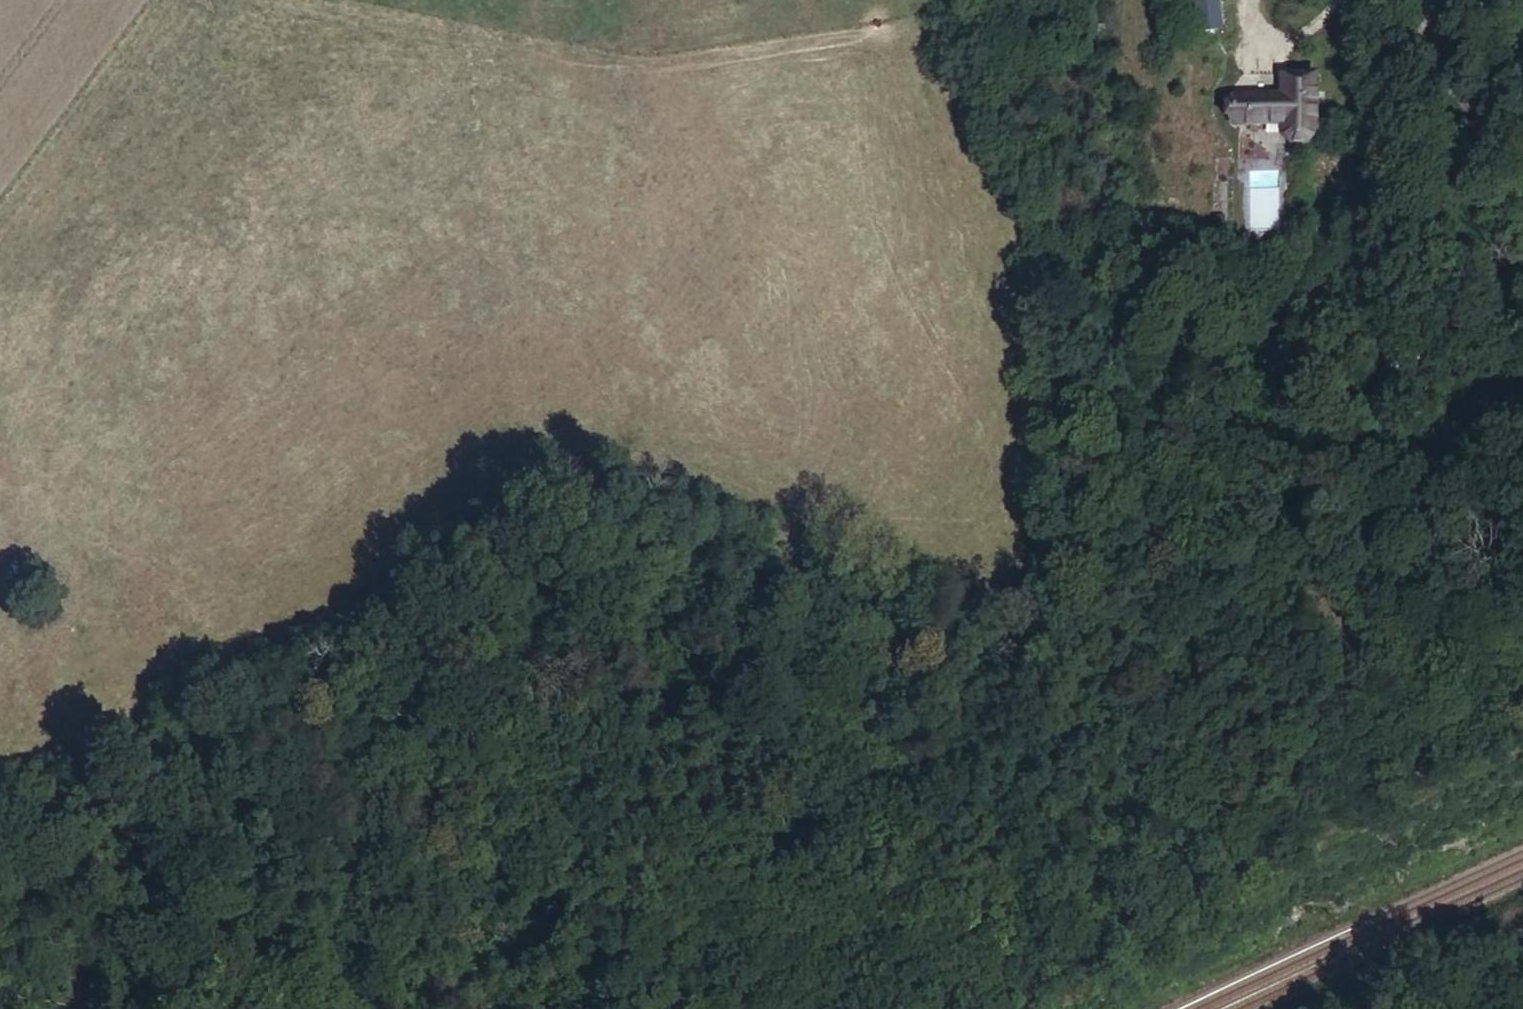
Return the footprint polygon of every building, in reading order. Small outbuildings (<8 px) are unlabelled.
[(1200,1),(1200,24),(1215,24),(1215,1),(1200,1)] [(1229,115),(1278,115),(1279,128),(1289,138),(1305,136),(1316,126),(1313,66),(1277,66),(1278,85),(1226,86),(1229,115)]
